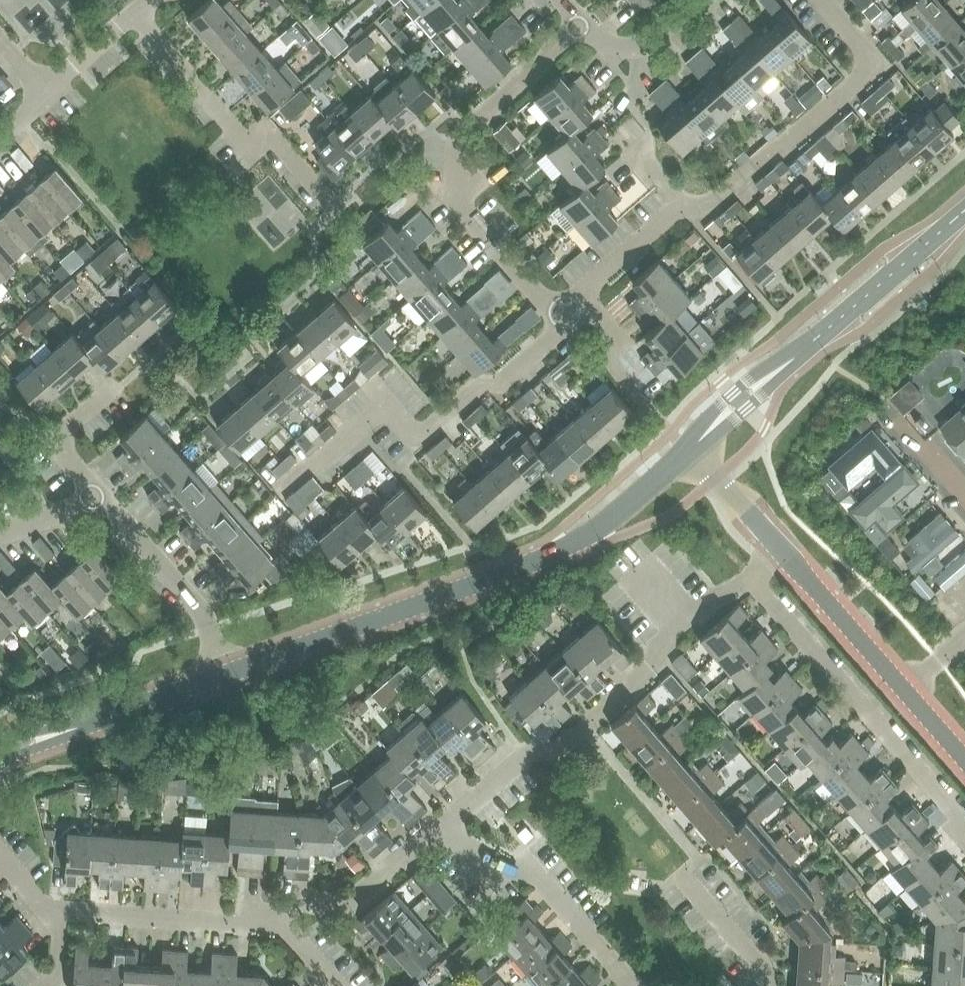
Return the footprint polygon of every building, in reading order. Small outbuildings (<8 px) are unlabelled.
[(230,14),(236,9),(229,1),(223,6),(218,0),(208,0),(187,18),(204,36),(230,14)] [(422,11),(435,0),(403,0),(409,7),(405,10),(413,19),(414,18),(422,11)] [(414,18),(430,36),(438,29),(471,0),(435,0),(422,11),(414,18)] [(454,47),(479,25),(470,14),(475,10),(476,11),(489,0),(471,0),(438,29),(430,36),(429,37),(445,55),(454,47)] [(770,30),(793,55),(811,39),(777,0),(761,0),(775,17),(776,16),(781,21),(770,30)] [(854,1),(862,10),(869,4),(873,0),(872,0),(855,0),(854,1)] [(892,16),(902,28),(898,31),(905,39),(918,27),(944,5),(940,0),(910,0),(901,8),(892,16)] [(281,1),(274,7),(282,17),(289,11),(281,1)] [(301,1),(298,4),(297,9),(300,13),(305,13),(309,10),(309,5),(306,2),(301,1)] [(869,4),(862,10),(871,20),(878,13),(869,4)] [(944,5),(918,27),(928,39),(919,47),(925,53),(934,45),(960,23),(944,5)] [(316,8),(303,19),(307,23),(317,35),(330,24),(316,8)] [(230,14),(204,36),(220,55),(245,32),(252,27),(245,19),(236,9),(230,14)] [(454,47),(470,65),(519,22),(511,14),(493,30),(493,31),(488,35),(479,25),(454,47)] [(740,14),(731,22),(774,71),(793,55),(770,30),(760,39),(755,34),(756,33),(740,14)] [(304,28),(297,20),(288,28),(303,46),(312,38),(304,28)] [(519,22),(470,65),(486,84),(511,62),(501,51),(507,46),(508,47),(526,31),(519,22)] [(745,52),(734,62),(756,87),(774,71),(731,22),(723,29),(739,48),(740,47),(745,52)] [(949,63),(964,49),(964,29),(960,23),(934,45),(949,63)] [(401,29),(393,36),(396,40),(400,44),(408,37),(401,29)] [(220,55),(235,73),(261,50),(245,32),(220,55)] [(367,34),(357,42),(366,52),(375,44),(367,34)] [(881,41),(889,50),(896,44),(889,35),(881,41)] [(312,38),(306,44),(314,54),(321,47),(312,38)] [(357,42),(348,51),(356,61),(366,52),(357,42)] [(896,44),(889,50),(898,60),(905,54),(896,44)] [(694,54),(737,103),(746,114),(765,98),(756,87),(734,62),(723,71),(718,66),(719,65),(703,46),(694,54)] [(949,63),(957,72),(952,77),(959,85),(964,81),(964,49),(949,63)] [(235,73),(251,91),(277,68),(261,50),(235,73)] [(398,51),(388,59),(404,77),(394,85),(417,111),(435,94),(413,68),(398,51)] [(707,85),(697,94),(719,119),(737,103),(694,54),(685,62),(697,75),(701,81),(702,80),(707,85)] [(427,59),(419,66),(424,72),(432,64),(427,59)] [(277,68),(251,91),(268,110),(293,87),(301,81),(285,62),(277,68)] [(329,65),(319,74),(325,80),(335,72),(329,65)] [(931,69),(924,76),(928,80),(935,74),(931,69)] [(913,78),(921,87),(928,80),(924,76),(920,71),(913,78)] [(535,97),(550,115),(589,82),(582,73),(574,80),(575,82),(569,86),(560,74),(535,97)] [(325,80),(319,74),(310,82),(316,89),(325,80)] [(823,74),(815,81),(824,91),(832,84),(823,74)] [(373,93),(371,95),(376,101),(375,102),(393,122),(398,127),(417,111),(394,85),(386,76),(373,87),(373,93)] [(666,78),(657,86),(701,135),(707,142),(725,127),(719,119),(697,94),(686,104),(681,98),(682,97),(666,78)] [(889,78),(879,87),(885,93),(895,85),(889,78)] [(928,80),(921,87),(929,97),(936,91),(928,80)] [(550,115),(567,134),(573,130),(592,113),(583,101),(588,97),(589,98),(597,91),(589,82),(550,115)] [(448,83),(440,90),(456,109),(464,102),(448,83)] [(701,135),(657,86),(649,94),(665,112),(666,111),(671,117),(660,127),(681,152),(701,135)] [(885,93),(879,87),(870,95),(876,102),(885,93)] [(279,108),(290,121),(311,103),(300,90),(279,108)] [(798,98),(805,107),(815,99),(807,90),(798,98)] [(353,111),(352,112),(374,138),(393,122),(375,102),(376,101),(371,95),(354,110),(353,111)] [(334,111),(326,118),(356,153),(358,152),(359,154),(363,154),(369,149),(369,145),(368,143),(374,138),(352,112),(353,111),(343,99),(333,108),(335,110),(334,111)] [(797,99),(786,109),(793,118),(805,108),(797,99)] [(931,108),(912,124),(935,150),(954,134),(950,130),(960,121),(944,103),(934,111),(931,108)] [(853,109),(843,118),(849,125),(859,116),(853,109)] [(906,117),(888,132),(894,140),(917,166),(932,152),(933,152),(935,150),(933,148),(932,147),(912,124),(906,117)] [(325,135),(315,144),(324,154),(315,161),(329,177),(330,176),(332,178),(336,178),(341,173),(341,170),(340,168),(356,153),(326,118),(317,126),(325,135)] [(849,125),(843,118),(834,126),(839,133),(842,131),(849,125)] [(493,132),(510,151),(520,141),(504,122),(493,132)] [(767,123),(759,130),(768,140),(773,136),(778,131),(772,123),(769,126),(767,123)] [(596,130),(602,136),(607,131),(602,125),(596,130)] [(833,126),(824,133),(839,151),(842,149),(846,145),(842,131),(839,133),(834,126),(833,126)] [(547,151),(563,169),(602,136),(594,127),(586,134),(587,135),(582,140),(573,130),(567,134),(547,151)] [(816,142),(807,150),(813,156),(822,148),(831,158),(839,151),(824,133),(815,141),(816,142)] [(563,169),(579,187),(580,188),(585,183),(605,167),(595,155),(601,151),(602,152),(609,145),(602,136),(563,169)] [(894,140),(876,156),(898,182),(917,166),(894,140)] [(12,153),(19,162),(26,155),(19,147),(12,153)] [(525,150),(516,158),(525,169),(534,161),(525,150)] [(797,158),(788,166),(796,175),(805,167),(803,165),(813,156),(807,150),(797,158)] [(744,151),(735,158),(741,165),(747,159),(749,157),(744,151)] [(869,162),(858,172),(880,197),(898,182),(876,156),(872,151),(865,157),(869,162)] [(26,155),(19,162),(26,170),(34,164),(26,155)] [(783,160),(765,176),(771,183),(789,167),(783,160)] [(57,167),(41,180),(67,210),(83,197),(57,167)] [(858,172),(840,187),(862,213),(880,197),(858,172)] [(771,183),(765,176),(755,184),(761,191),(771,183)] [(518,178),(510,185),(516,192),(524,186),(518,178)] [(41,180),(27,192),(53,222),(67,210),(41,180)] [(559,204),(576,223),(614,190),(607,181),(599,188),(600,189),(594,194),(585,183),(580,188),(579,187),(559,204)] [(795,203),(791,207),(795,211),(813,233),(832,216),(833,216),(822,203),(810,190),(801,181),(793,188),(802,197),(795,203)] [(834,193),(822,203),(833,216),(832,216),(843,229),(862,213),(840,187),(836,183),(830,188),(834,193)] [(525,187),(518,194),(524,201),(532,194),(525,187)] [(614,190),(576,223),(592,242),(617,220),(608,209),(613,204),(614,205),(622,198),(614,190)] [(27,192),(12,205),(38,235),(44,242),(49,238),(43,231),(53,222),(27,192)] [(738,199),(728,207),(735,214),(744,206),(738,199)] [(0,216),(0,220),(24,248),(30,254),(44,242),(38,235),(12,205),(0,216)] [(735,214),(728,207),(719,215),(725,223),(735,214)] [(791,207),(773,222),(796,248),(813,233),(791,207)] [(365,213),(361,217),(371,228),(381,219),(371,208),(365,213)] [(363,243),(380,262),(429,219),(421,210),(403,226),(403,227),(398,232),(388,221),(363,243)] [(380,262),(395,280),(420,258),(411,247),(417,243),(418,244),(436,227),(429,219),(380,262)] [(10,259),(24,248),(0,220),(0,248),(10,259)] [(773,222),(755,238),(777,264),(796,248),(773,222)] [(745,246),(736,254),(737,255),(758,279),(759,280),(760,279),(764,284),(775,274),(771,269),(777,264),(755,238),(747,228),(737,237),(745,246)] [(522,236),(520,238),(527,247),(534,241),(526,232),(522,236)] [(693,232),(684,241),(690,247),(699,239),(693,232)] [(91,237),(76,250),(77,251),(85,259),(99,247),(91,237)] [(119,237),(100,254),(109,265),(128,248),(125,245),(119,237)] [(395,280),(412,299),(460,255),(453,246),(434,262),(435,264),(430,268),(420,258),(395,280)] [(547,247),(536,257),(537,258),(544,266),(556,256),(547,247)] [(15,266),(10,259),(0,248),(0,279),(15,266)] [(77,251),(63,263),(63,264),(71,272),(85,259),(77,251)] [(100,254),(90,263),(96,270),(99,273),(109,265),(100,254)] [(412,299),(427,317),(452,295),(443,284),(448,279),(449,280),(468,263),(460,255),(412,299)] [(737,255),(732,259),(754,284),(759,280),(758,279),(737,255)] [(717,259),(704,270),(712,278),(724,267),(717,259)] [(628,304),(636,312),(674,279),(658,260),(633,282),(642,293),(637,298),(636,297),(628,304)] [(63,264),(49,276),(57,284),(71,272),(63,264)] [(727,265),(716,275),(724,284),(735,274),(727,265)] [(145,289),(137,297),(159,322),(178,305),(156,280),(155,280),(147,270),(137,279),(145,289)] [(333,272),(324,280),(338,297),(348,289),(333,272)] [(73,277),(64,285),(70,293),(76,287),(80,284),(73,277)] [(42,279),(34,287),(42,297),(51,289),(42,279)] [(656,308),(665,319),(670,314),(671,315),(691,298),(674,279),(636,312),(643,321),(651,314),(650,313),(656,308)] [(427,317),(443,335),(492,292),(485,283),(466,300),(467,301),(462,305),(452,295),(427,317)] [(70,293),(64,285),(62,287),(54,294),(60,301),(70,293)] [(33,288),(26,294),(33,301),(39,295),(33,288)] [(121,297),(112,304),(119,312),(141,338),(159,322),(137,297),(130,289),(121,297)] [(348,289),(338,297),(354,315),(361,309),(363,307),(348,289)] [(443,335),(459,353),(484,331),(475,321),(480,316),(481,317),(500,301),(492,292),(443,335)] [(752,294),(735,309),(743,317),(759,303),(760,303),(752,294)] [(334,299),(315,315),(338,341),(357,325),(334,299)] [(42,305),(27,318),(33,325),(42,317),(40,314),(49,306),(45,302),(42,305)] [(361,309),(354,315),(361,322),(368,316),(361,309)] [(119,312),(101,328),(123,353),(141,338),(119,312)] [(641,357),(648,366),(686,333),(671,315),(670,314),(665,319),(645,336),(655,347),(650,352),(649,351),(641,357)] [(315,315),(297,331),(320,357),(338,341),(315,315)] [(26,318),(18,325),(28,337),(37,330),(33,325),(26,318)] [(94,320),(76,335),(83,343),(96,358),(95,359),(104,370),(123,353),(101,328),(94,320)] [(484,331),(459,353),(476,372),(525,329),(516,320),(498,336),(499,337),(493,342),(484,331)] [(286,356),(290,361),(291,360),(302,373),(320,357),(297,331),(278,348),(286,356)] [(73,333),(54,349),(77,375),(95,359),(96,358),(83,343),(76,335),(73,333)] [(686,333),(648,366),(656,375),(664,368),(663,367),(668,362),(678,373),(703,352),(686,333)] [(54,349),(36,365),(59,391),(77,375),(54,349)] [(378,349),(359,365),(369,377),(370,377),(376,371),(377,370),(388,361),(378,349)] [(568,355),(558,364),(564,371),(574,362),(568,355)] [(272,375),(272,377),(294,403),(294,402),(297,406),(316,390),(313,386),(302,373),(291,360),(290,361),(286,356),(283,358),(276,364),(276,367),(278,370),(272,375)] [(564,371),(558,364),(549,372),(555,379),(564,371)] [(59,391),(36,365),(17,381),(40,407),(59,391)] [(254,391),(254,393),(276,418),(294,403),(272,377),(271,378),(268,374),(265,374),(258,380),(258,383),(260,386),(254,391)] [(355,378),(345,387),(351,394),(361,385),(355,378)] [(891,396),(904,411),(924,393),(911,378),(891,396)] [(351,394),(345,387),(336,395),(342,402),(351,394)] [(531,387),(522,395),(528,402),(538,394),(531,387)] [(611,387),(592,403),(615,429),(634,413),(624,401),(611,387)] [(435,389),(428,395),(436,405),(444,399),(435,389)] [(254,393),(236,408),(258,434),(276,418),(254,393)] [(528,402),(522,395),(512,403),(519,410),(528,402)] [(963,457),(964,455),(964,399),(935,425),(963,457)] [(592,403),(574,419),(597,445),(615,429),(592,403)] [(482,404),(472,412),(478,419),(488,410),(482,404)] [(258,434),(236,408),(217,425),(240,450),(258,434)] [(478,419),(472,412),(463,420),(469,427),(478,419)] [(117,459),(124,467),(163,434),(146,415),(121,437),(131,448),(125,453),(124,452),(117,459)] [(574,419),(556,435),(579,461),(597,445),(574,419)] [(209,423),(201,430),(210,440),(218,433),(209,423)] [(330,424),(320,433),(326,440),(336,431),(330,424)] [(517,429),(499,445),(507,454),(530,480),(548,464),(526,438),(517,429)] [(535,430),(526,438),(548,464),(560,477),(579,461),(556,435),(546,443),(535,430)] [(304,432),(295,439),(308,454),(316,447),(326,439),(320,432),(310,440),(304,432)] [(871,432),(829,468),(842,483),(845,487),(888,451),(871,432)] [(144,464),(153,474),(178,452),(163,434),(124,467),(132,476),(139,469),(139,468),(144,464)] [(445,435),(436,443),(442,451),(452,442),(445,435)] [(0,440),(0,455),(3,458),(13,450),(3,438),(0,440)] [(226,443),(219,449),(226,458),(233,451),(226,443)] [(442,451),(436,443),(427,452),(433,459),(442,451)] [(148,495),(156,503),(194,470),(178,452),(153,474),(162,484),(157,489),(156,488),(148,495)] [(291,452),(281,461),(287,468),(297,459),(291,452)] [(507,454),(489,470),(512,495),(530,480),(507,454)] [(274,456),(266,462),(271,468),(279,461),(274,456)] [(362,459),(354,467),(360,474),(365,480),(375,472),(370,465),(363,458),(362,459)] [(287,468),(281,461),(272,469),(278,476),(287,468)] [(243,462),(238,466),(243,471),(247,467),(243,462)] [(886,534),(904,518),(892,504),(919,481),(903,463),(848,510),(863,528),(873,520),(886,534)] [(345,474),(344,475),(350,482),(356,488),(365,480),(360,474),(354,467),(345,474)] [(829,468),(819,476),(832,491),(842,483),(829,468)] [(175,499),(185,510),(210,488),(194,470),(156,503),(163,512),(171,505),(170,504),(175,499)] [(489,470),(472,485),(494,511),(512,495),(489,470)] [(313,475),(303,483),(309,490),(315,497),(325,489),(319,482),(313,475)] [(464,492),(453,501),(476,527),(494,511),(472,485),(465,478),(458,484),(464,492)] [(180,532),(188,540),(231,502),(215,483),(210,488),(185,510),(194,521),(189,526),(188,525),(180,532)] [(284,500),(283,501),(295,514),(301,521),(310,513),(304,506),(315,497),(309,490),(303,483),(284,500)] [(405,487),(385,504),(408,529),(427,512),(405,487)] [(366,499),(357,507),(368,519),(367,520),(378,532),(389,545),(408,529),(385,504),(376,511),(366,499)] [(208,536),(217,547),(247,520),(231,502),(188,540),(195,549),(203,542),(202,541),(208,536)] [(356,506),(337,522),(359,548),(378,532),(367,520),(368,519),(357,507),(356,506)] [(938,511),(905,540),(915,551),(903,561),(912,572),(957,533),(938,511)] [(212,568),(220,576),(258,543),(263,538),(247,520),(217,547),(226,557),(221,562),(220,561),(212,568)] [(873,520),(863,528),(876,543),(886,534),(873,520)] [(359,548),(337,522),(318,538),(341,564),(359,548)] [(305,528),(289,542),(300,555),(317,541),(305,528)] [(88,539),(81,530),(73,536),(80,545),(88,539)] [(886,534),(876,543),(889,558),(899,549),(886,534)] [(32,543),(40,551),(48,545),(40,536),(32,543)] [(258,543),(220,576),(227,585),(235,578),(234,577),(239,573),(249,584),(263,572),(272,582),(291,565),(282,555),(281,554),(273,561),(258,543)] [(48,545),(40,551),(47,560),(55,553),(48,545)] [(96,547),(81,560),(107,590),(122,577),(96,547)] [(1,566),(8,559),(1,551),(0,551),(0,565),(1,566)] [(8,559),(1,566),(8,574),(16,567),(8,559)] [(81,560),(67,572),(93,602),(107,590),(81,560)] [(36,567),(20,581),(47,611),(61,598),(51,587),(52,585),(36,567)] [(67,572),(52,585),(51,587),(61,598),(77,616),(93,602),(67,572)] [(20,581),(8,592),(6,594),(24,614),(32,623),(47,611),(20,581)] [(10,627),(24,614),(6,594),(8,592),(0,583),(0,616),(10,627)] [(700,637),(715,655),(742,631),(735,624),(748,612),(739,602),(700,637)] [(547,612),(539,619),(545,627),(553,619),(547,612)] [(0,616),(0,636),(10,627),(0,616)] [(598,619),(580,634),(603,661),(611,654),(622,667),(632,658),(598,619)] [(529,626),(520,633),(528,642),(536,634),(529,626)] [(715,655),(730,672),(770,637),(761,628),(749,639),(742,631),(715,655)] [(580,634),(562,649),(597,689),(607,680),(595,667),(603,661),(580,634)] [(730,672),(745,689),(766,671),(772,666),(765,658),(778,647),(770,637),(730,672)] [(93,640),(85,648),(96,660),(104,652),(93,640)] [(562,649),(545,664),(568,691),(576,684),(588,697),(597,689),(562,649)] [(80,650),(71,658),(78,666),(87,658),(80,650)] [(56,651),(48,659),(55,668),(64,661),(56,651)] [(682,652),(671,662),(687,679),(698,670),(682,652)] [(490,660),(479,670),(487,680),(498,670),(490,660)] [(798,667),(793,661),(787,666),(792,672),(798,667)] [(545,664),(527,679),(562,719),(572,711),(561,698),(568,691),(545,664)] [(41,667),(32,676),(38,682),(47,674),(41,667)] [(739,694),(754,712),(794,677),(786,668),(773,679),(766,671),(745,689),(739,694)] [(398,670),(389,678),(396,686),(405,678),(398,670)] [(670,673),(660,682),(675,699),(685,690),(670,673)] [(700,677),(692,684),(701,695),(709,687),(700,677)] [(754,712),(769,729),(796,706),(789,698),(802,687),(794,677),(754,712)] [(396,686),(389,678),(372,693),(383,705),(400,690),(396,686)] [(562,719),(527,679),(510,694),(513,698),(504,707),(520,726),(530,717),(534,721),(541,714),(553,727),(562,719)] [(462,692),(445,707),(487,756),(497,748),(477,726),(485,718),(462,692)] [(611,725),(628,745),(651,725),(643,715),(655,704),(646,694),(611,725)] [(821,698),(816,703),(824,712),(829,707),(821,698)] [(364,700),(356,707),(361,712),(369,705),(364,700)] [(769,729),(784,746),(824,712),(816,703),(816,702),(803,714),(796,706),(769,729)] [(427,704),(417,712),(426,723),(445,743),(450,749),(458,742),(478,764),(487,756),(445,707),(436,714),(427,704)] [(399,722),(399,725),(404,731),(447,780),(455,773),(457,772),(437,750),(445,743),(426,723),(417,712),(416,711),(412,711),(399,722)] [(800,764),(806,759),(805,758),(826,740),(820,733),(832,721),(824,712),(784,746),(800,764)] [(645,764),(681,733),(693,723),(686,715),(674,726),(672,723),(659,734),(651,725),(628,745),(645,764)] [(333,720),(319,730),(328,744),(343,734),(333,720)] [(317,731),(310,736),(317,747),(324,742),(317,731)] [(387,747),(392,753),(393,752),(411,773),(418,766),(438,788),(447,780),(404,731),(387,747)] [(806,759),(821,776),(861,741),(852,732),(840,743),(832,734),(826,740),(805,758),(806,759)] [(645,764),(662,784),(685,764),(677,754),(689,743),(681,733),(645,764)] [(867,735),(861,741),(866,748),(873,742),(867,735)] [(310,736),(298,740),(307,762),(317,755),(310,736)] [(296,741),(290,744),(294,753),(300,751),(296,741)] [(730,741),(720,751),(728,761),(730,759),(739,751),(738,750),(730,741)] [(821,776),(836,793),(863,770),(856,762),(869,751),(866,748),(861,741),(821,776)] [(286,746),(276,748),(279,761),(289,759),(286,746)] [(739,751),(730,759),(739,768),(747,761),(746,759),(739,751)] [(392,753),(375,768),(418,817),(428,808),(408,786),(416,779),(411,773),(393,752),(392,753)] [(685,764),(662,784),(679,804),(715,773),(706,762),(698,770),(689,760),(685,764)] [(775,761),(765,769),(777,783),(787,775),(775,761)] [(836,793),(851,811),(891,776),(883,766),(870,778),(863,770),(836,793)] [(375,768),(358,782),(381,809),(389,803),(409,825),(418,817),(375,768)] [(214,769),(214,779),(226,780),(227,770),(214,769)] [(764,780),(757,772),(744,783),(752,791),(764,780)] [(679,804),(696,823),(719,803),(711,794),(723,783),(715,773),(679,804)] [(187,780),(186,792),(203,794),(205,775),(188,774),(187,780)] [(336,792),(340,797),(384,847),(393,838),(374,816),(381,809),(358,782),(351,774),(332,784),(336,792)] [(851,811),(866,828),(893,804),(886,797),(899,785),(891,776),(851,811)] [(164,780),(163,791),(186,792),(187,777),(164,780)] [(119,780),(117,797),(123,798),(123,790),(139,791),(140,780),(119,780)] [(79,783),(79,791),(91,791),(91,783),(79,783)] [(142,783),(141,792),(151,792),(151,784),(142,783)] [(776,787),(756,805),(765,815),(785,798),(776,787)] [(335,791),(320,804),(326,810),(323,812),(347,840),(355,833),(374,855),(384,847),(340,797),(336,792),(335,791)] [(866,828),(881,845),(921,811),(913,801),(900,812),(893,804),(866,828)] [(714,844),(721,837),(720,836),(748,811),(740,802),(727,813),(719,803),(696,823),(714,844)] [(748,811),(720,836),(721,837),(738,856),(761,836),(767,831),(758,821),(765,815),(756,805),(748,811)] [(231,807),(230,832),(230,842),(240,843),(238,872),(250,873),(255,808),(231,807)] [(277,810),(255,808),(250,873),(263,874),(265,844),(275,845),(277,810)] [(301,811),(277,810),(275,845),(285,846),(284,875),(296,876),(301,811)] [(323,812),(301,811),(296,876),(309,877),(311,848),(335,849),(347,840),(323,812)] [(881,845),(896,862),(897,863),(923,839),(916,831),(929,820),(921,811),(881,845)] [(518,833),(525,840),(535,831),(529,824),(518,833)] [(941,825),(934,831),(942,840),(948,834),(941,825)] [(56,829),(46,828),(49,842),(49,843),(55,843),(55,839),(55,837),(56,829)] [(55,843),(53,864),(66,864),(65,882),(78,882),(79,866),(89,867),(91,831),(68,829),(67,840),(55,839),(55,843)] [(183,829),(183,837),(182,865),(192,865),(190,883),(203,884),(206,831),(183,829)] [(99,884),(111,885),(114,832),(91,831),(89,867),(100,867),(99,884)] [(230,832),(206,831),(203,884),(216,884),(217,867),(228,868),(230,842),(230,832)] [(761,836),(738,856),(755,876),(791,844),(788,842),(782,834),(775,840),(767,831),(761,836)] [(125,869),(135,870),(137,834),(114,832),(111,885),(124,886),(125,869)] [(890,868),(906,885),(933,862),(926,854),(939,843),(930,833),(923,839),(897,863),(896,862),(890,868)] [(144,887),(157,888),(161,836),(137,834),(135,870),(145,870),(144,887)] [(161,836),(157,888),(170,889),(171,872),(181,873),(182,865),(183,837),(161,836)] [(798,838),(791,844),(796,851),(804,844),(798,838)] [(791,844),(755,876),(772,895),(795,875),(787,866),(799,855),(797,851),(796,851),(791,844)] [(354,850),(344,858),(355,871),(364,863),(354,850)] [(954,861),(961,868),(964,864),(964,858),(962,854),(954,861)] [(906,885),(921,903),(961,868),(954,861),(952,858),(939,870),(933,862),(906,885)] [(416,872),(431,890),(441,882),(425,864),(416,872)] [(831,866),(818,876),(824,883),(837,873),(831,866)] [(845,867),(834,876),(846,891),(857,881),(845,867)] [(935,920),(963,896),(956,889),(964,881),(964,873),(961,868),(921,903),(935,920)] [(870,869),(866,873),(867,878),(873,880),(877,876),(876,871),(870,869)] [(795,875),(772,895),(789,914),(795,909),(817,890),(817,891),(825,884),(824,883),(818,876),(816,874),(809,879),(801,870),(795,875)] [(441,882),(431,890),(442,902),(451,894),(441,882)] [(869,887),(863,892),(870,901),(877,894),(870,886),(869,887)] [(372,923),(381,934),(410,909),(395,891),(394,890),(356,924),(362,932),(372,923)] [(781,921),(798,941),(829,943),(829,941),(830,930),(813,911),(826,900),(817,891),(817,890),(789,914),(781,921)] [(877,894),(870,901),(878,910),(886,902),(879,893),(877,894)] [(935,920),(964,922),(964,899),(963,896),(935,920)] [(515,922),(498,938),(513,955),(542,929),(533,920),(543,911),(537,904),(534,907),(525,897),(518,904),(507,913),(515,922)] [(886,902),(878,910),(883,916),(894,911),(886,902)] [(381,953),(387,960),(426,926),(410,909),(381,934),(391,944),(381,953)] [(25,922),(17,913),(4,925),(0,920),(0,945),(25,922)] [(904,919),(893,921),(895,931),(906,929),(904,919)] [(934,942),(964,944),(964,922),(935,920),(934,942)] [(0,945),(0,973),(1,975),(28,952),(20,943),(33,932),(25,922),(0,945)] [(426,926),(387,960),(394,967),(403,959),(413,970),(422,962),(442,945),(426,926)] [(513,955),(527,971),(566,938),(560,931),(550,939),(542,929),(513,955)] [(540,985),(544,985),(571,963),(562,953),(572,945),(566,938),(527,971),(540,985)] [(798,941),(796,966),(844,969),(844,960),(845,956),(835,955),(836,942),(829,941),(829,943),(798,941)] [(892,941),(891,952),(903,953),(903,942),(892,941)] [(101,961),(89,961),(89,943),(76,942),(73,985),(99,985),(101,961)] [(933,966),(964,968),(964,944),(934,942),(933,966)] [(126,946),(114,945),(112,962),(101,961),(99,985),(124,985),(126,946)] [(150,965),(138,964),(139,946),(126,946),(124,985),(149,985),(150,965)] [(176,949),(163,948),(162,966),(150,965),(149,985),(173,985),(176,949)] [(200,968),(188,967),(189,950),(176,949),(173,985),(198,985),(200,968)] [(226,952),(213,952),(212,969),(200,968),(198,985),(223,985),(226,952)] [(248,972),(237,971),(238,953),(226,952),(223,985),(248,985),(248,972)] [(448,955),(434,967),(440,973),(445,968),(444,966),(450,967),(455,963),(448,955)] [(844,960),(844,969),(856,970),(856,961),(844,960)] [(422,962),(413,970),(419,977),(428,969),(422,962)] [(595,971),(589,964),(579,973),(571,963),(544,985),(578,985),(595,971)] [(484,965),(474,973),(481,982),(492,974),(484,965)] [(795,985),(826,985),(826,982),(843,983),(844,969),(796,966),(795,985)] [(931,985),(964,985),(964,968),(933,966),(931,985)] [(602,979),(595,971),(578,985),(593,985),(602,979)] [(263,973),(248,972),(248,985),(275,985),(263,973)] [(846,972),(846,982),(861,983),(862,973),(846,972)] [(420,985),(428,985),(430,985),(422,977),(416,982),(420,985)]
